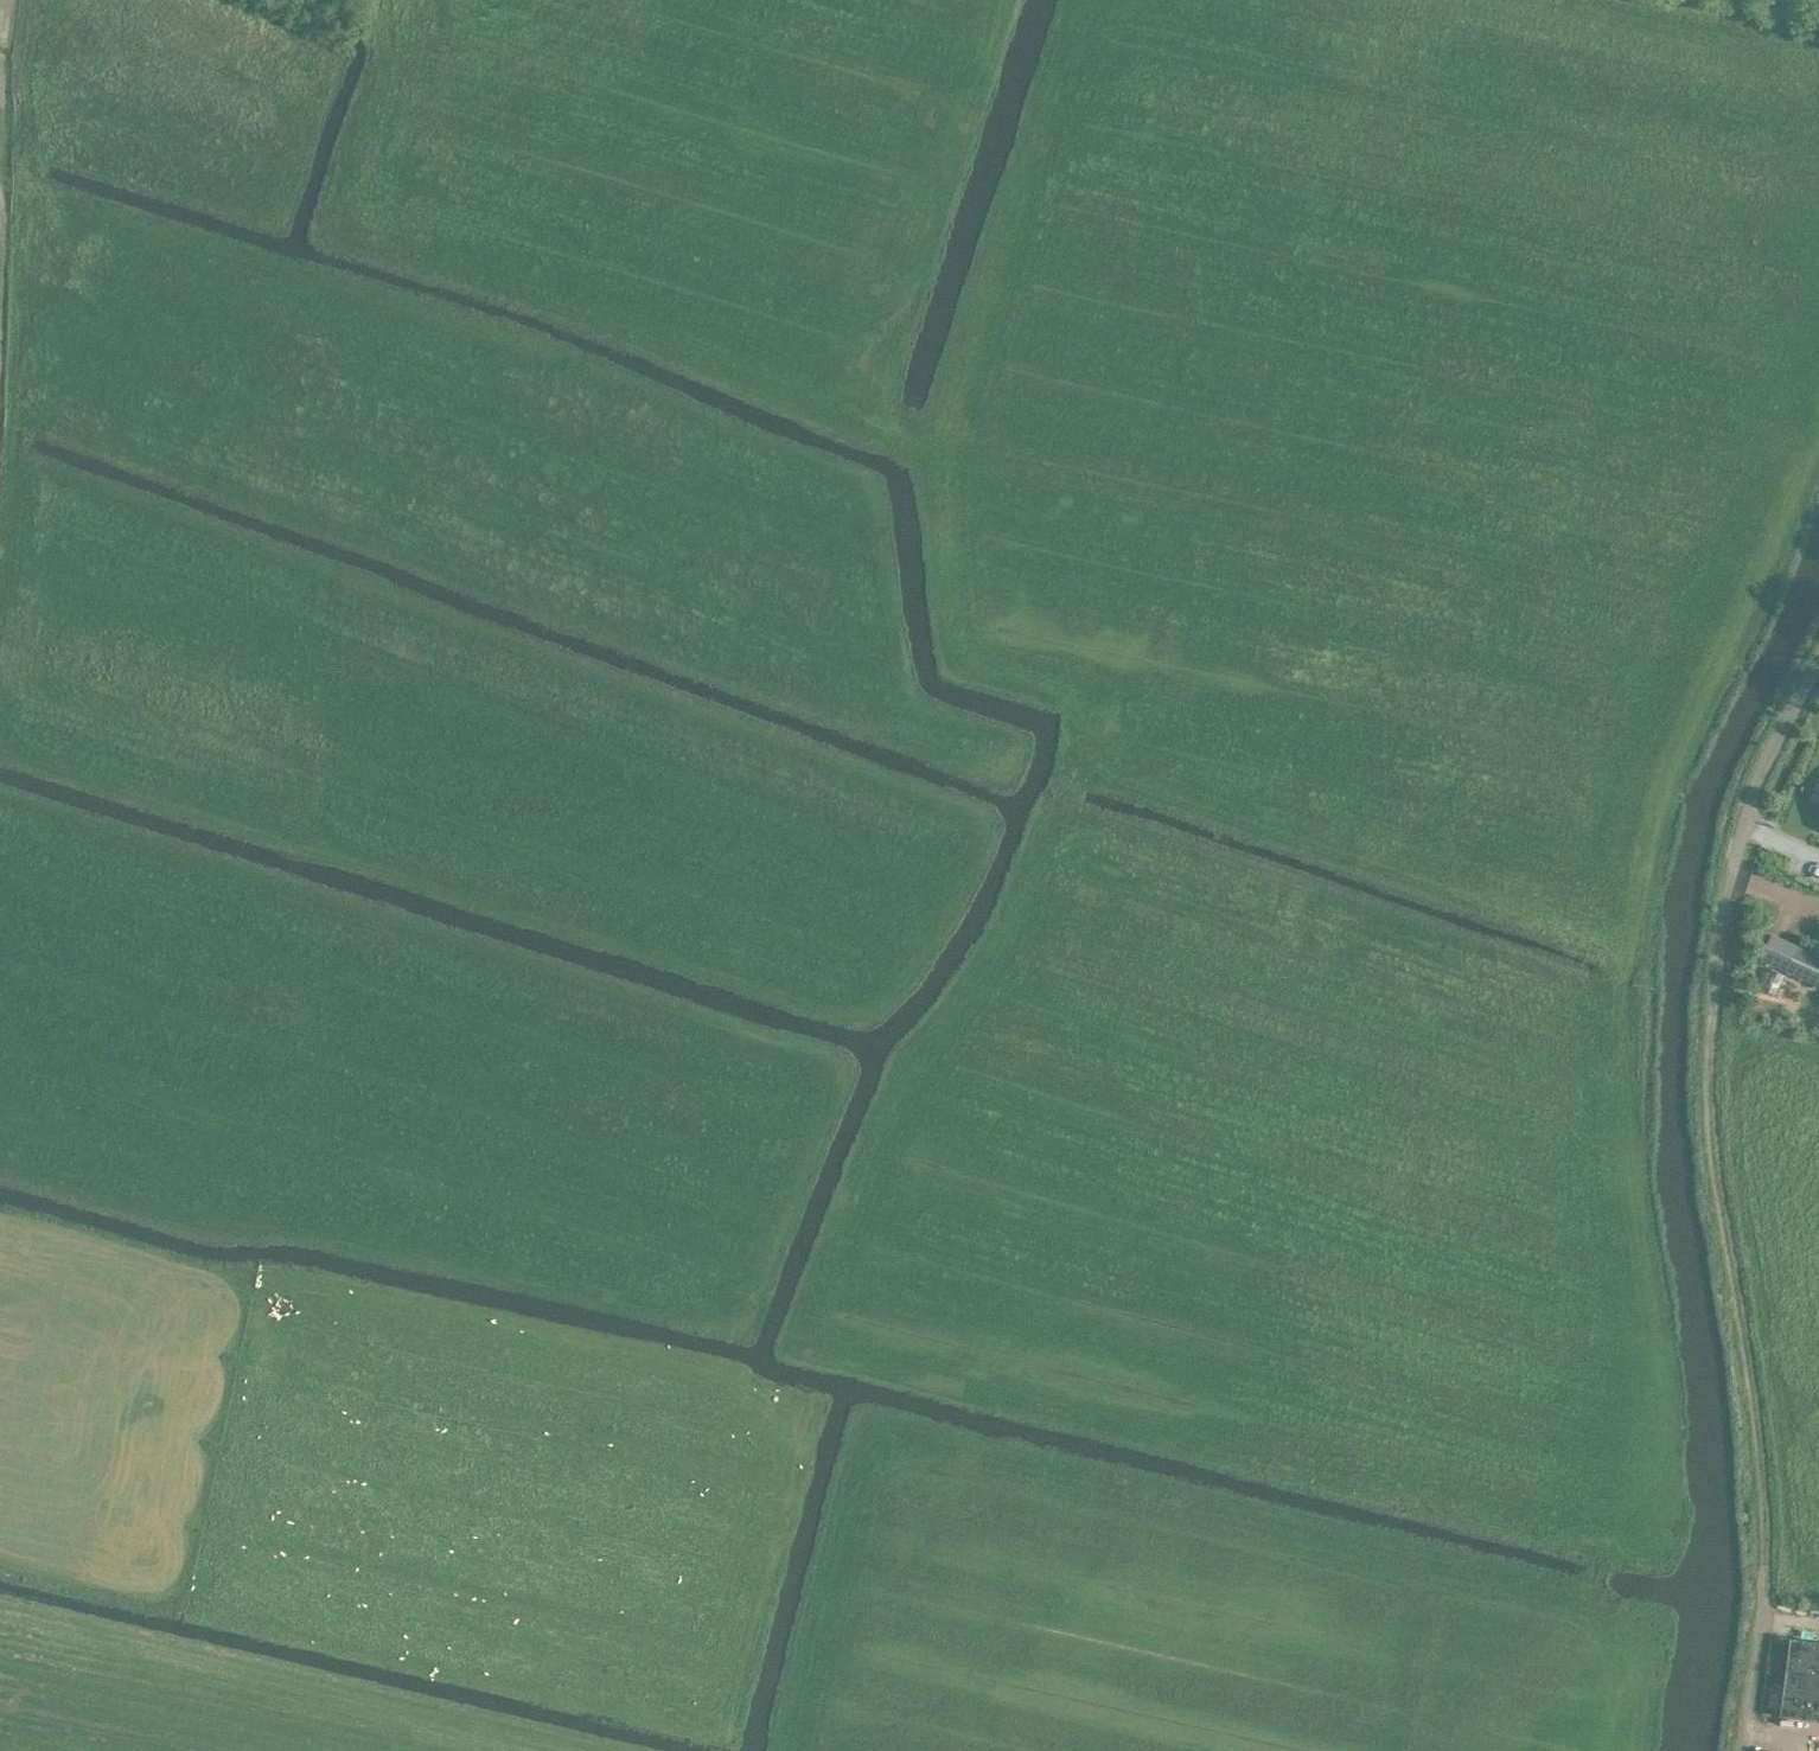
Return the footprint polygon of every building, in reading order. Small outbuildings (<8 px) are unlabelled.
[(1818,982),(1818,953),(1802,945),(1791,969),(1818,982)] [(1818,1715),(1818,1644),(1794,1640),(1785,1710),(1818,1715)]
